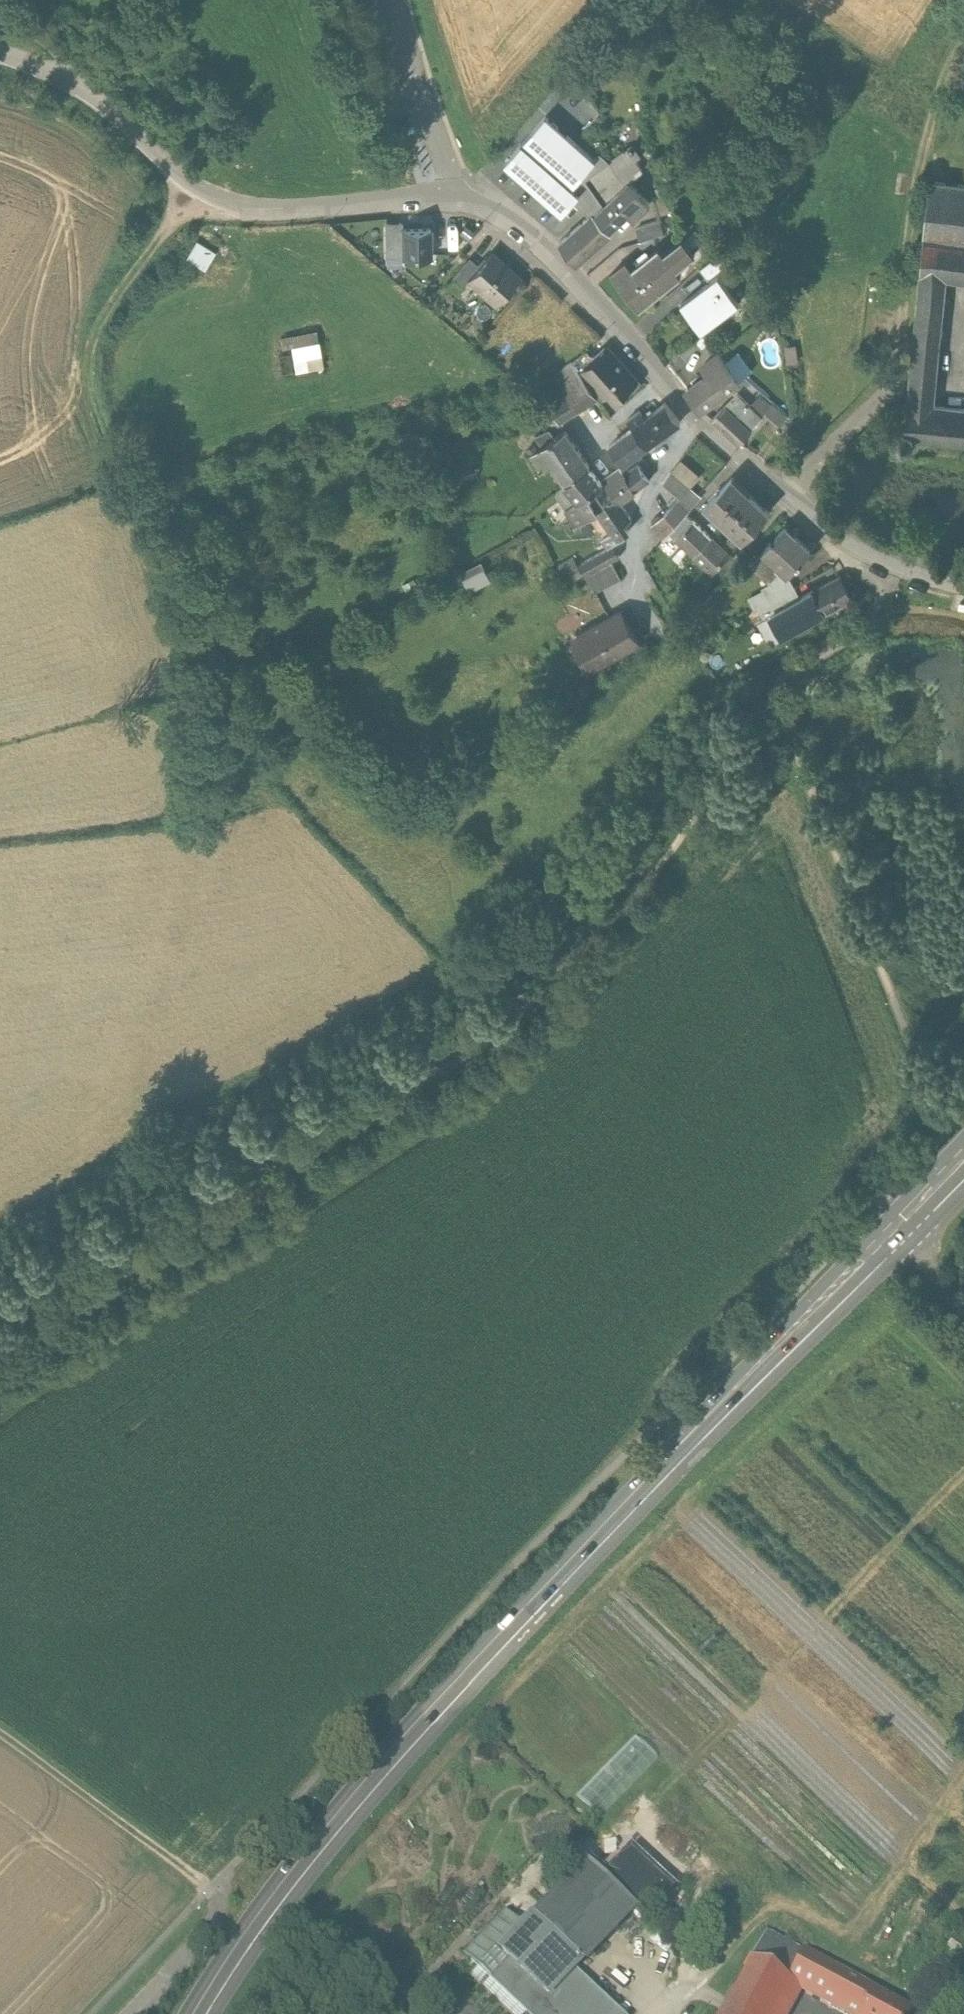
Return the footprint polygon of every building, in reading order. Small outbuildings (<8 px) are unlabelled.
[(555,90),(562,98),(581,82),(574,75),(555,90)] [(546,113),(522,140),(572,183),(596,156),(546,113)] [(522,140),(505,159),(563,209),(573,196),(579,190),(572,183),(522,140)] [(633,143),(610,159),(585,177),(603,202),(629,178),(643,168),(637,159),(641,156),(633,143)] [(601,151),(596,156),(572,183),(579,190),(573,196),(590,211),(592,209),(593,211),(603,202),(585,177),(610,159),(601,151)] [(931,177),(906,426),(903,426),(900,427),(897,429),(895,433),(895,438),(897,442),(900,445),(904,446),(909,446),(912,444),(914,442),(915,438),(963,444),(963,406),(936,403),(948,279),(963,281),(963,181),(931,177)] [(603,202),(593,211),(610,230),(629,212),(634,219),(651,202),(629,178),(603,202)] [(665,194),(655,197),(660,214),(670,211),(665,194)] [(590,211),(558,241),(577,263),(612,231),(610,230),(593,211),(592,209),(590,211)] [(661,219),(635,227),(639,240),(665,232),(661,219)] [(401,260),(400,228),(399,222),(382,222),(383,260),(401,260)] [(400,228),(401,260),(430,259),(430,227),(400,228)] [(626,259),(611,270),(639,306),(682,273),(677,266),(696,251),(683,235),(664,251),(659,245),(632,266),(626,259)] [(185,260),(206,271),(216,252),(195,241),(185,260)] [(478,264),(465,278),(493,303),(519,273),(491,249),(478,264)] [(465,278),(478,264),(469,256),(451,276),(460,284),(465,278)] [(717,257),(701,270),(708,279),(725,266),(717,257)] [(718,276),(680,304),(701,331),(738,303),(718,276)] [(316,331),(288,336),(292,357),(319,352),(316,331)] [(286,344),(276,346),(280,370),(291,368),(286,344)] [(641,380),(610,344),(595,357),(580,371),(600,400),(608,396),(616,404),(641,380)] [(580,371),(595,357),(587,349),(573,361),(580,371)] [(706,371),(684,387),(701,410),(742,379),(719,349),(700,363),(706,371)] [(580,371),(573,361),(555,374),(568,395),(550,408),(560,423),(600,400),(580,371)] [(726,406),(751,429),(762,416),(750,405),(738,393),(726,406)] [(760,394),(750,405),(762,416),(765,412),(772,405),(760,394)] [(773,403),(780,408),(785,402),(779,397),(773,403)] [(639,410),(627,419),(632,426),(649,447),(680,423),(664,401),(644,417),(639,410)] [(773,403),(772,405),(765,412),(781,427),(789,417),(780,408),(773,403)] [(712,419),(739,444),(752,430),(751,429),(726,406),(725,405),(712,419)] [(322,421),(306,425),(309,433),(324,429),(322,421)] [(649,447),(632,426),(609,444),(625,465),(649,447)] [(539,448),(529,455),(540,471),(551,464),(563,481),(589,463),(566,429),(539,448)] [(525,449),(529,455),(539,448),(535,443),(525,449)] [(681,459),(671,471),(690,488),(700,476),(681,459)] [(589,463),(563,481),(564,483),(576,500),(603,482),(589,463)] [(620,464),(603,477),(605,480),(621,501),(649,479),(638,464),(626,473),(620,464)] [(476,467),(457,472),(459,480),(478,475),(476,467)] [(665,512),(676,524),(712,485),(700,476),(690,488),(671,471),(663,483),(680,498),(665,512)] [(715,514),(724,522),(752,492),(732,474),(704,504),(706,505),(715,514)] [(603,482),(576,500),(565,508),(576,524),(597,509),(611,530),(602,536),(607,544),(630,530),(624,523),(633,518),(621,501),(605,480),(603,482)] [(576,500),(564,483),(554,492),(565,508),(576,500)] [(734,532),(743,540),(771,510),(752,492),(724,522),(734,532)] [(707,523),(715,514),(706,505),(698,514),(707,523)] [(694,519),(676,538),(711,571),(729,552),(694,519)] [(787,524),(762,550),(788,574),(813,548),(787,524)] [(743,540),(734,532),(726,540),(734,548),(743,540)] [(463,542),(452,546),(455,552),(465,547),(463,542)] [(578,564),(585,576),(612,562),(620,557),(613,545),(578,564)] [(788,574),(762,550),(750,564),(769,582),(761,587),(763,589),(748,597),(755,609),(757,607),(796,587),(788,574)] [(585,576),(578,564),(574,558),(558,567),(568,585),(585,576)] [(491,578),(482,559),(460,570),(469,589),(491,578)] [(621,579),(612,562),(585,576),(595,593),(621,579)] [(780,637),(781,638),(854,598),(841,574),(801,596),(768,614),(769,616),(780,637)] [(801,596),(796,587),(757,607),(763,617),(768,614),(801,596)] [(623,608),(564,640),(582,674),(641,642),(623,608)] [(780,637),(769,616),(758,622),(767,639),(767,642),(768,645),(774,646),(777,642),(776,639),(780,637)] [(584,1863),(523,1928),(505,1911),(463,1956),(471,1963),(463,1973),(508,2013),(619,2013),(574,1971),(630,1910),(641,1919),(666,1893),(627,1857),(603,1882),(584,1863)] [(765,1931),(749,1961),(789,1981),(803,1951),(765,1931)] [(803,1951),(789,1981),(850,2013),(912,2013),(913,2012),(803,1951)] [(789,1981),(749,1961),(719,2013),(770,2013),(789,1981)]
